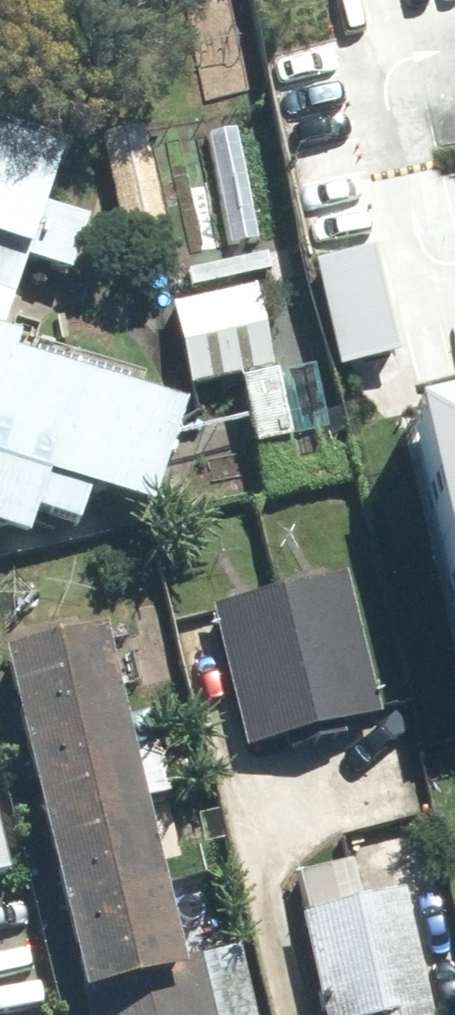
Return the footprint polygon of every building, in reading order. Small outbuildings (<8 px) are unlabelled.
[(236,129),(204,135),(224,249),(256,244),(236,129)] [(0,132),(0,299),(6,301),(18,264),(67,281),(86,224),(40,209),(59,151),(0,132)] [(271,372),(253,291),(171,309),(188,390),(271,372)] [(24,544),(31,517),(77,532),(84,499),(142,515),(178,412),(13,355),(18,338),(0,332),(0,536),(24,544)] [(275,376),(237,384),(253,453),(290,445),(275,376)] [(439,451),(454,519),(454,448),(439,451)] [(343,581),(209,613),(244,753),(377,721),(343,581)] [(0,657),(83,1014),(250,1014),(237,957),(174,972),(96,635),(0,657)] [(293,878),(302,919),(298,920),(318,1014),(423,1014),(398,899),(355,908),(347,866),(293,878)]
